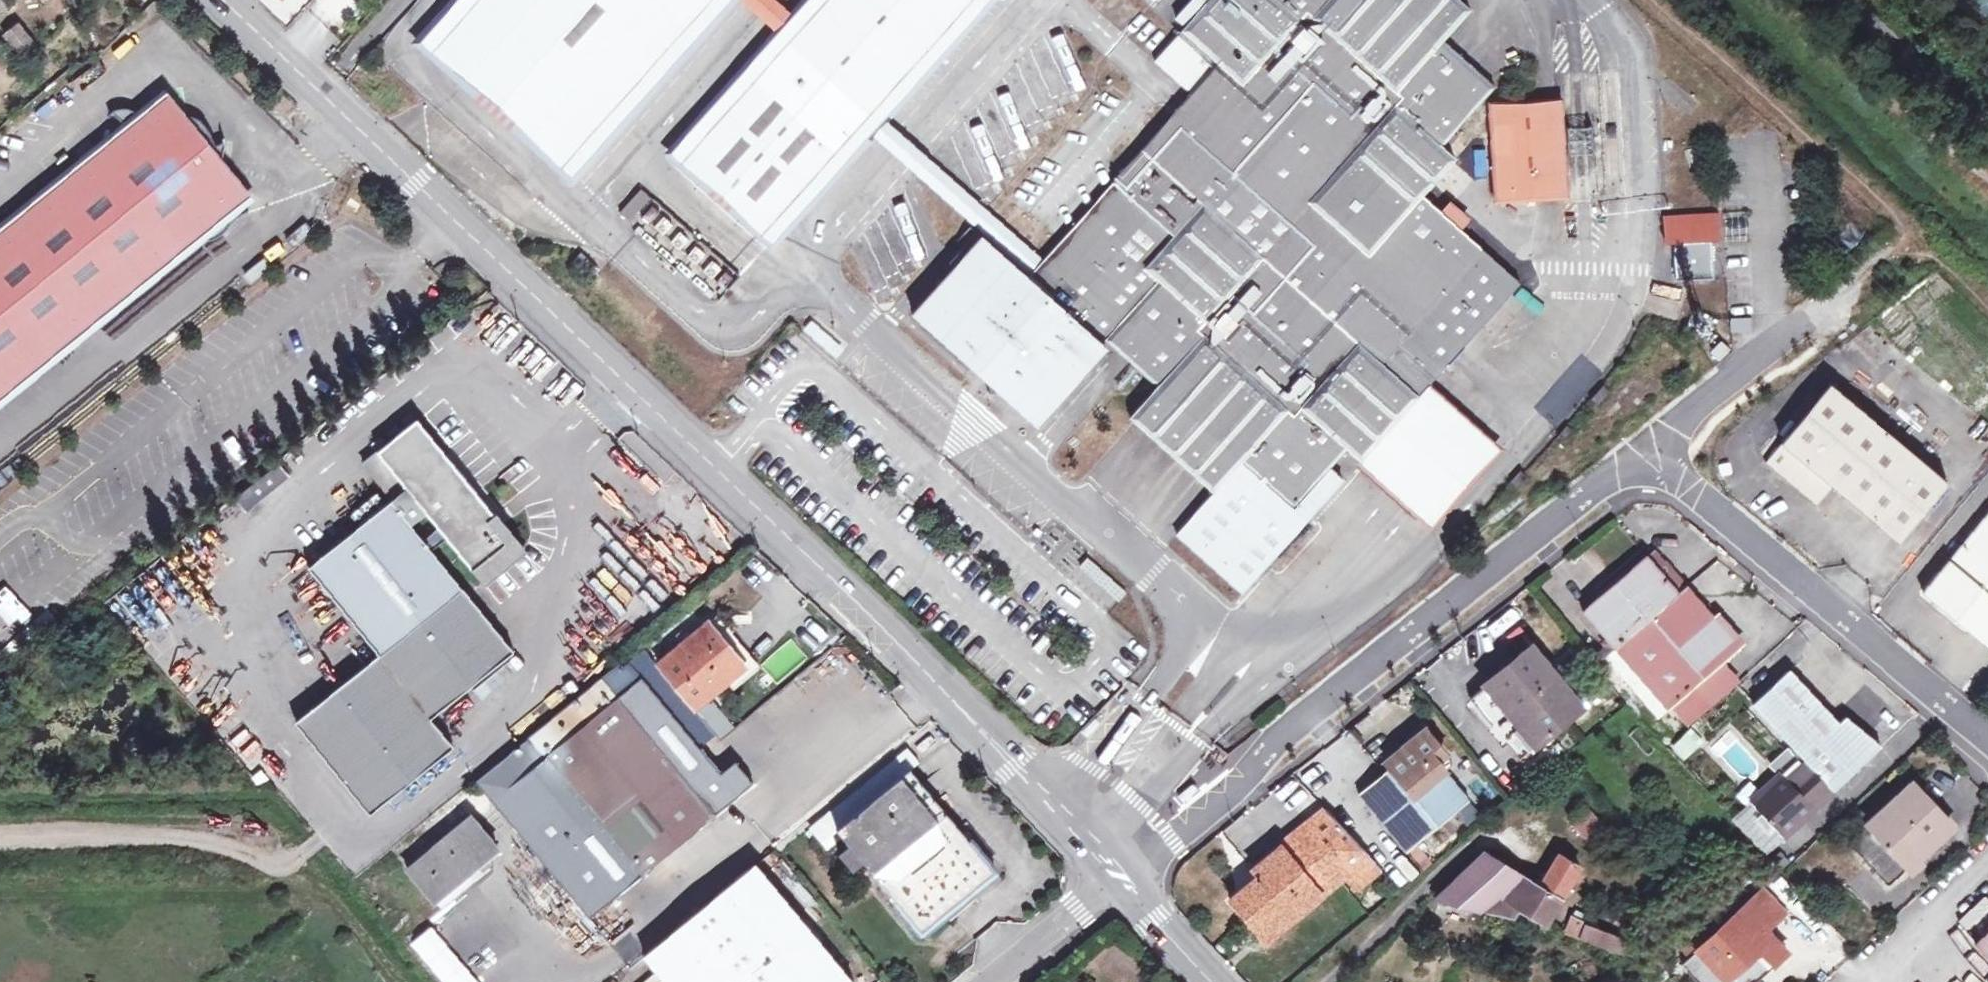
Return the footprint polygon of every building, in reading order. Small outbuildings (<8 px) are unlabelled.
[(1,12),(9,5),(6,0),(0,0),(0,10),(1,12)] [(417,45),(569,180),(730,0),(458,0),(417,45)] [(875,123),(882,115),(985,0),(808,0),(793,17),(785,26),(777,35),(668,157),(766,245),(866,134),(875,123)] [(777,35),(785,26),(793,17),(774,0),(738,0),(756,16),(777,35)] [(1133,364),(1156,384),(1128,416),(1134,422),(1165,450),(1212,492),(1176,535),(1242,593),(1342,479),(1328,467),(1346,447),(1360,460),(1369,450),(1417,397),(1520,284),(1421,195),(1455,158),(1441,146),(1494,86),(1463,58),(1441,40),(1469,9),(1459,0),(1190,0),(1175,17),(1185,26),(1154,60),(1191,93),(1180,105),(1042,260),(1035,268),(1029,275),(1027,277),(982,236),(913,314),(961,358),(964,355),(986,375),(988,393),(1006,392),(1035,417),(1091,355),(1086,351),(1098,338),(1103,342),(1106,339),(1133,364)] [(6,35),(24,58),(37,49),(18,25),(6,35)] [(1530,113),(1530,103),(1530,97),(1524,98),(1523,91),(1516,91),(1517,97),(1512,99),(1512,103),(1513,107),(1504,108),(1505,115),(1530,113)] [(0,229),(0,411),(251,208),(162,98),(0,229)] [(1489,105),(1490,124),(1531,122),(1535,199),(1549,198),(1567,197),(1561,100),(1546,101),(1530,103),(1530,113),(1505,115),(1504,108),(1513,107),(1512,103),(1489,105)] [(894,157),(914,175),(916,176),(918,174),(1029,275),(1035,268),(1042,260),(931,160),(932,158),(910,139),(882,115),(875,123),(866,134),(894,157)] [(1531,122),(1490,124),(1494,201),(1535,199),(1531,122)] [(1483,165),(1483,140),(1473,140),(1472,164),(1483,165)] [(639,188),(618,212),(628,221),(649,197),(639,188)] [(1664,244),(1674,244),(1674,241),(1711,239),(1711,242),(1719,242),(1718,212),(1662,214),(1664,244)] [(684,243),(675,235),(666,245),(675,253),(684,243)] [(1713,278),(1711,242),(1711,239),(1674,241),(1674,244),(1675,280),(1713,278)] [(700,258),(691,249),(682,259),(691,268),(700,258)] [(717,272),(708,264),(699,274),(708,282),(717,272)] [(1750,331),(1750,317),(1730,317),(1731,331),(1750,331)] [(1720,340),(1709,351),(1717,360),(1728,349),(1720,340)] [(1766,462),(1806,496),(1822,477),(1833,486),(1899,541),(1948,482),(1831,384),(1766,462)] [(1610,393),(1602,385),(1589,399),(1598,407),(1610,393)] [(1464,438),(1417,397),(1369,450),(1413,489),(1432,507),(1481,454),(1464,438)] [(438,526),(448,539),(483,583),(516,557),(487,521),(494,515),(418,420),(379,452),(438,526)] [(1573,431),(1567,425),(1558,435),(1564,440),(1573,431)] [(1528,478),(1523,473),(1521,471),(1510,482),(1513,486),(1517,489),(1528,478)] [(1817,505),(1833,486),(1822,477),(1806,496),(1817,505)] [(513,651),(433,551),(423,538),(392,499),(307,567),(380,656),(296,723),(368,814),(454,745),(431,718),(513,651)] [(1987,647),(1987,513),(1922,592),(1987,647)] [(438,526),(423,538),(433,551),(448,539),(438,526)] [(1614,647),(1667,709),(1696,685),(1721,663),(1740,647),(1687,584),(1678,591),(1647,554),(1581,610),(1614,647)] [(1114,598),(1122,590),(1085,557),(1077,565),(1114,598)] [(742,667),(706,623),(658,664),(694,707),(707,696),(742,667)] [(1469,697),(1518,758),(1581,707),(1531,647),(1469,697)] [(1658,717),(1667,709),(1614,647),(1602,657),(1658,717)] [(474,779),(586,917),(752,782),(733,761),(720,773),(628,662),(619,670),(617,665),(474,779)] [(1737,682),(1721,663),(1696,685),(1712,704),(1737,682)] [(1800,757),(1782,774),(1750,802),(1782,837),(1804,817),(1802,815),(1811,806),(1813,808),(1881,745),(1846,717),(1840,722),(1790,670),(1752,704),(1800,757)] [(707,696),(694,707),(700,715),(713,705),(707,696)] [(713,705),(700,715),(719,738),(732,727),(713,705)] [(1103,720),(1097,714),(1082,729),(1085,732),(1088,735),(1103,720)] [(1690,728),(1669,746),(1683,761),(1704,743),(1690,728)] [(1469,800),(1445,770),(1440,774),(1434,765),(1445,756),(1424,730),(1385,762),(1389,768),(1357,794),(1404,852),(1469,800)] [(837,829),(909,769),(917,763),(904,748),(806,829),(818,844),(837,829)] [(1452,764),(1445,756),(1434,765),(1440,774),(1445,770),(1452,764)] [(849,844),(863,861),(895,901),(893,902),(919,935),(924,932),(926,934),(948,917),(946,913),(996,873),(969,840),(967,841),(909,769),(837,829),(849,844)] [(1186,782),(1191,789),(1208,777),(1205,773),(1203,769),(1186,782)] [(1913,783),(1848,842),(1887,885),(1952,826),(1913,783)] [(420,848),(469,817),(460,802),(411,833),(420,848)] [(1750,802),(1732,818),(1764,853),(1782,837),(1750,802)] [(1568,827),(1585,840),(1601,819),(1584,806),(1568,827)] [(1231,901),(1258,934),(1273,921),(1281,930),(1347,876),(1370,857),(1345,830),(1326,810),(1252,870),(1260,879),(1231,901)] [(495,849),(470,817),(408,869),(433,900),(495,849)] [(851,870),(863,861),(849,844),(838,853),(851,870)] [(1436,897),(1478,909),(1523,876),(1484,852),(1436,897)] [(1540,886),(1523,876),(1478,909),(1491,912),(1514,917),(1517,907),(1545,924),(1578,867),(1558,855),(1540,886)] [(1381,869),(1370,857),(1347,876),(1357,889),(1381,869)] [(663,981),(849,981),(751,866),(642,956),(658,976),(663,981)] [(1697,981),(1754,981),(1786,953),(1765,929),(1784,912),(1763,888),(1680,965),(1697,981)] [(1588,925),(1570,916),(1565,932),(1618,954),(1624,941),(1588,925)] [(1265,943),(1281,930),(1273,921),(1258,934),(1265,943)] [(1987,959),(1987,930),(1973,943),(1987,959)]
